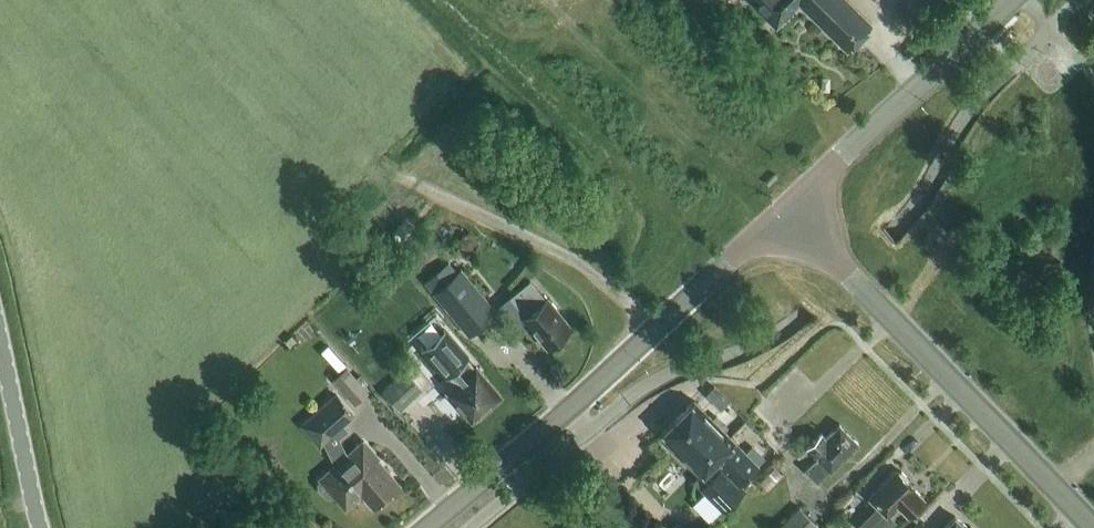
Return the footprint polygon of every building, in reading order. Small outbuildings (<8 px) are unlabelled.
[(799,2),(847,49),(871,25),(846,0),(750,0),(776,26),(799,2)] [(403,243),(414,231),(406,224),(395,235),(403,243)] [(457,273),(448,262),(423,282),(468,336),(498,312),(462,269),(457,273)] [(546,300),(531,281),(512,297),(527,316),(523,319),(532,331),(534,329),(548,347),(571,329),(547,299),(546,300)] [(475,368),(456,346),(445,355),(444,354),(425,369),(439,386),(449,378),(455,385),(447,391),(472,421),(501,396),(476,367),(475,368)] [(331,379),(352,403),(367,391),(346,367),(331,379)] [(391,369),(378,381),(384,388),(382,391),(398,410),(422,389),(405,369),(397,376),(391,369)] [(717,383),(704,389),(714,408),(727,401),(717,383)] [(327,439),(355,415),(336,393),(308,417),(327,439)] [(740,484),(759,466),(694,401),(660,434),(701,475),(708,482),(701,489),(723,510),(745,490),(740,484)] [(816,482),(829,470),(830,471),(858,443),(839,425),(826,438),(821,434),(807,448),(816,457),(804,470),(816,482)] [(373,508),(399,485),(377,460),(379,457),(363,438),(317,478),(320,481),(318,484),(318,490),(324,497),(330,498),(332,496),(344,510),(362,495),(373,508)] [(905,514),(923,499),(912,488),(913,488),(896,471),(868,498),(877,506),(857,526),(859,527),(887,527),(893,522),(888,517),(899,507),(905,514)] [(818,525),(798,506),(777,527),(816,527),(818,525)] [(955,516),(944,527),(969,527),(955,516)]
